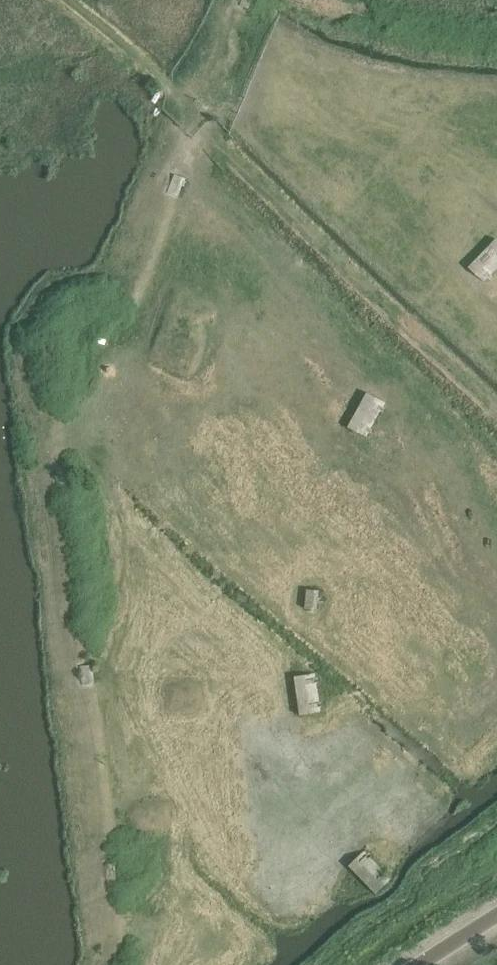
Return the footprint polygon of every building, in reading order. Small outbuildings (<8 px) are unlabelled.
[(240,5),(251,11),(256,1),(261,4),(263,0),(242,0),(240,5)] [(487,276),(491,280),(494,277),(490,272),(496,265),(496,237),(496,236),(482,251),(468,265),(483,279),(487,276)] [(366,434),(368,430),(373,433),(375,429),(370,426),(379,408),(385,411),(387,406),(382,404),(384,399),(366,389),(347,425),(366,434)] [(325,595),(319,595),(320,588),(307,587),(305,606),(318,607),(319,599),(325,600),(325,595)] [(98,666),(92,667),(92,663),(79,665),(81,684),(94,682),(93,671),(99,671),(98,666)] [(320,711),(319,706),(325,705),(325,701),(319,702),(316,682),(322,681),(321,676),(315,677),(314,672),(294,675),(299,714),(320,711)] [(390,877),(388,875),(393,871),(389,868),(385,872),(371,857),(375,853),(372,849),(367,854),(364,849),(348,864),(374,891),(376,893),(392,879),(390,877)]
